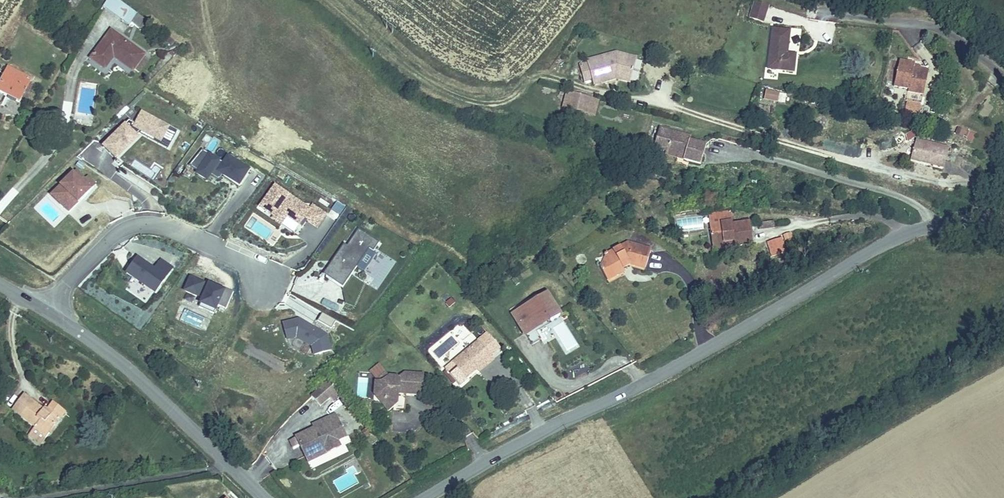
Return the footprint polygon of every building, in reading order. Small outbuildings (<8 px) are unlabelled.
[(120,0),(106,0),(101,7),(129,26),(138,13),(120,0)] [(762,25),(767,7),(754,3),(749,20),(762,25)] [(772,29),(770,57),(778,58),(777,68),(794,69),(795,52),(787,52),(787,30),(772,29)] [(133,71),(145,55),(112,32),(91,58),(104,69),(113,58),(133,71)] [(628,81),(634,59),(615,54),(579,63),(584,83),(595,81),(596,85),(618,79),(628,81)] [(778,58),(770,57),(770,67),(777,68),(778,58)] [(921,70),(921,68),(897,63),(893,88),(904,90),(902,101),(917,104),(923,71),(921,70)] [(0,85),(0,92),(2,93),(9,92),(20,98),(31,80),(9,69),(0,85)] [(765,88),(764,100),(778,101),(779,90),(765,88)] [(2,93),(18,102),(20,98),(9,92),(2,93)] [(566,94),(562,109),(594,118),(598,103),(566,94)] [(138,110),(130,129),(161,141),(169,122),(138,110)] [(115,159),(139,135),(124,120),(100,144),(115,159)] [(171,145),(179,129),(170,124),(162,141),(171,145)] [(671,132),(667,151),(684,155),(684,161),(701,165),(706,146),(691,141),(690,137),(671,132)] [(939,170),(944,149),(911,141),(906,162),(939,170)] [(846,143),(843,155),(854,158),(857,146),(846,143)] [(239,186),(252,169),(227,151),(221,160),(202,146),(188,166),(206,179),(209,174),(218,180),(222,174),(239,186)] [(684,155),(667,151),(666,156),(684,161),(684,155)] [(73,169),(48,193),(68,213),(92,188),(73,169)] [(275,181),(259,204),(276,215),(274,217),(295,232),(299,226),(302,228),(309,219),(319,226),(327,213),(314,204),(313,206),(275,181)] [(335,220),(345,205),(337,200),(327,214),(335,220)] [(276,215),(259,204),(257,207),(274,218),(274,217),(276,215)] [(712,211),(716,240),(736,237),(737,242),(755,239),(751,217),(736,219),(734,208),(712,211)] [(777,220),(776,213),(762,215),(763,222),(777,220)] [(349,244),(328,275),(345,286),(359,265),(371,246),(375,249),(381,241),(360,227),(349,244)] [(791,231),(782,233),(784,240),(793,238),(791,231)] [(771,255),(787,250),(782,236),(766,241),(771,255)] [(328,275),(349,244),(346,242),(326,273),(328,275)] [(645,268),(650,250),(631,244),(608,254),(611,263),(600,267),(606,280),(615,277),(614,272),(629,265),(645,268)] [(371,246),(359,265),(366,270),(379,251),(375,249),(371,246)] [(155,292),(173,266),(160,257),(154,265),(137,254),(124,271),(155,292)] [(187,274),(181,296),(218,306),(224,285),(187,274)] [(514,314),(532,344),(541,339),(538,334),(538,327),(560,314),(548,294),(514,314)] [(320,321),(332,326),(335,318),(322,313),(320,321)] [(281,320),(288,343),(307,337),(312,355),(332,349),(324,323),(304,329),(300,314),(281,320)] [(459,368),(452,373),(460,383),(467,377),(465,375),(477,365),(480,367),(500,351),(485,333),(452,360),(459,368)] [(380,376),(387,372),(383,367),(374,373),(374,375),(380,376)] [(398,373),(387,372),(380,376),(374,375),(373,390),(375,394),(382,394),(390,399),(397,399),(398,390),(406,391),(423,392),(424,371),(403,369),(398,373)] [(342,391),(330,377),(313,391),(321,400),(331,392),(335,397),(342,391)] [(367,395),(368,378),(358,377),(358,394),(367,395)] [(406,402),(406,391),(398,390),(397,399),(390,399),(382,394),(375,394),(385,406),(391,402),(406,402)] [(65,412),(53,402),(46,410),(23,392),(12,404),(35,423),(29,430),(42,440),(65,412)] [(296,433),(307,453),(326,444),(329,449),(341,442),(339,437),(345,433),(332,409),(313,420),(314,423),(296,433)] [(326,444),(307,453),(310,459),(329,449),(326,444)]
